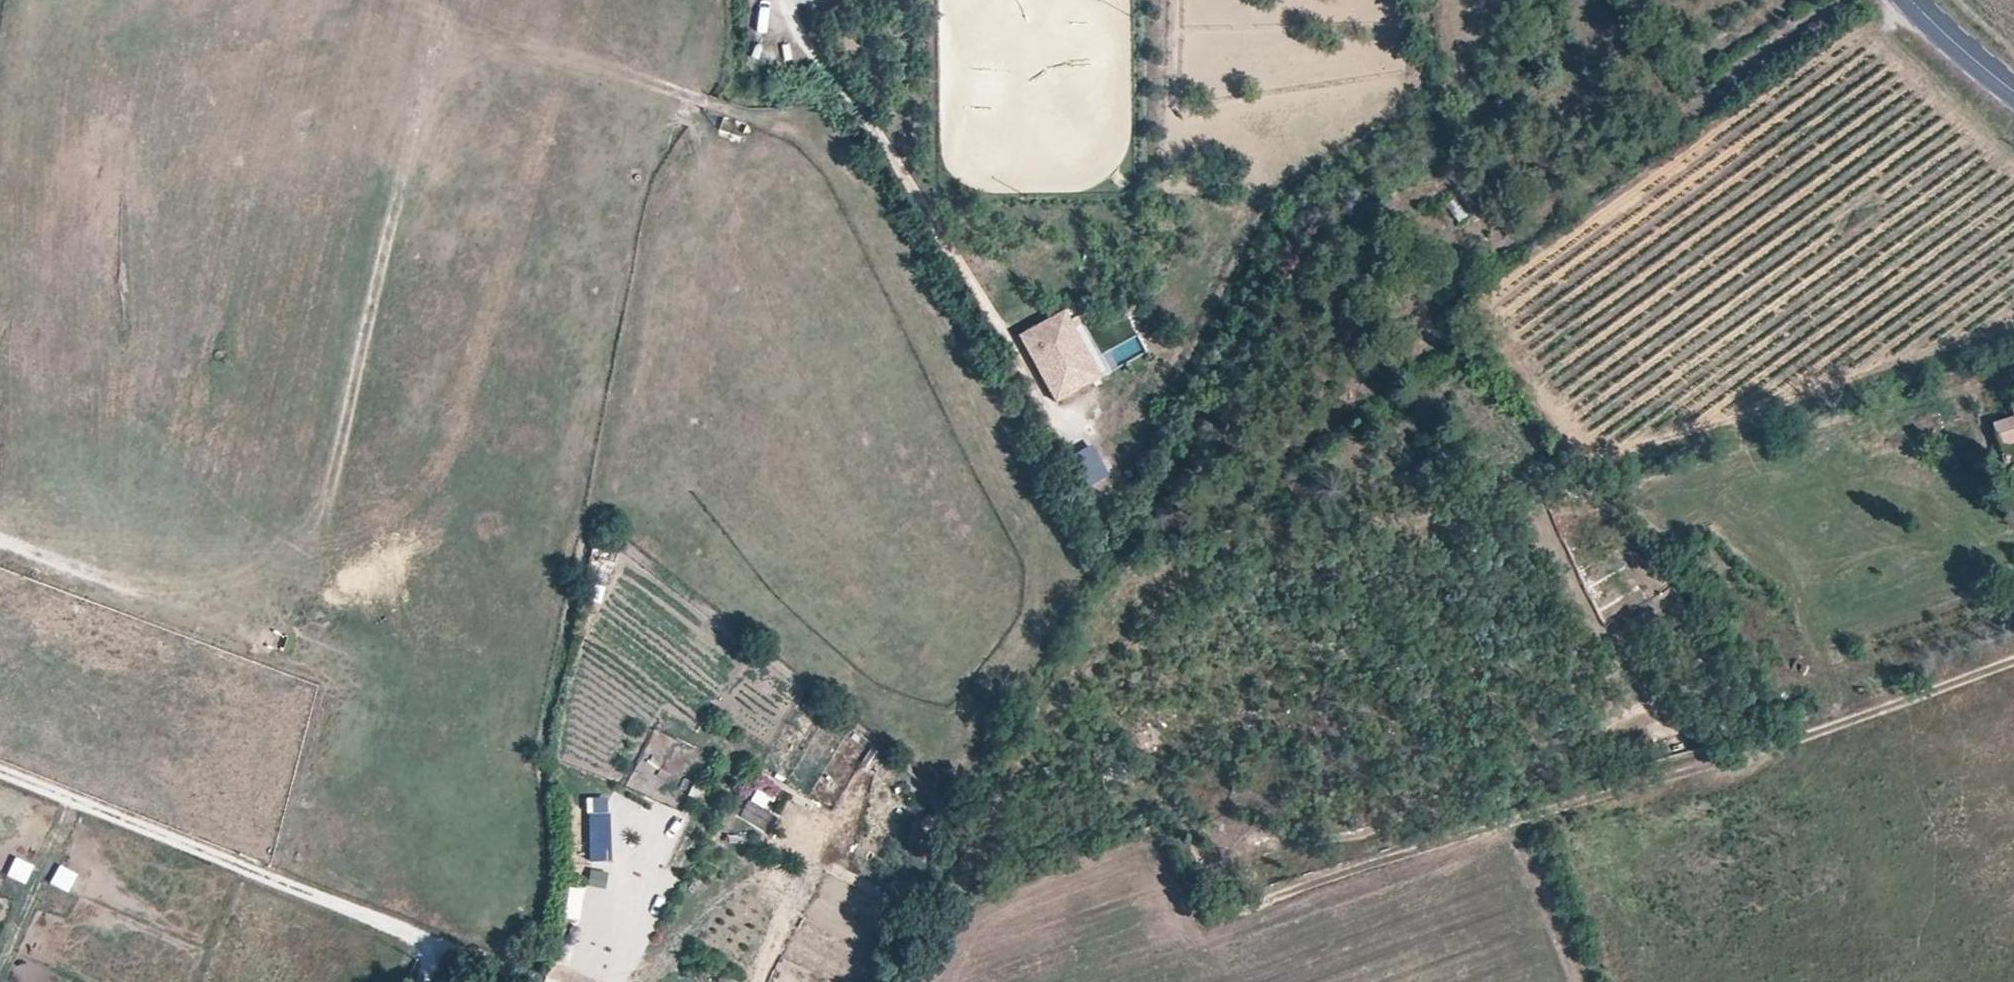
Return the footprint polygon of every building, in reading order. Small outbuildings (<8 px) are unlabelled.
[(1066,383),(1047,349),(1031,358),(1050,392),(1066,383)] [(1993,426),(2001,450),(2013,445),(2013,419),(1993,426)] [(2001,450),(2006,465),(2013,462),(2013,445),(2001,450)] [(1082,491),(1111,479),(1098,447),(1068,459),(1082,491)] [(1172,712),(1136,735),(1150,758),(1186,735),(1172,712)] [(766,828),(781,796),(758,785),(743,817),(766,828)] [(573,946),(572,970),(607,971),(607,947),(573,946)]
